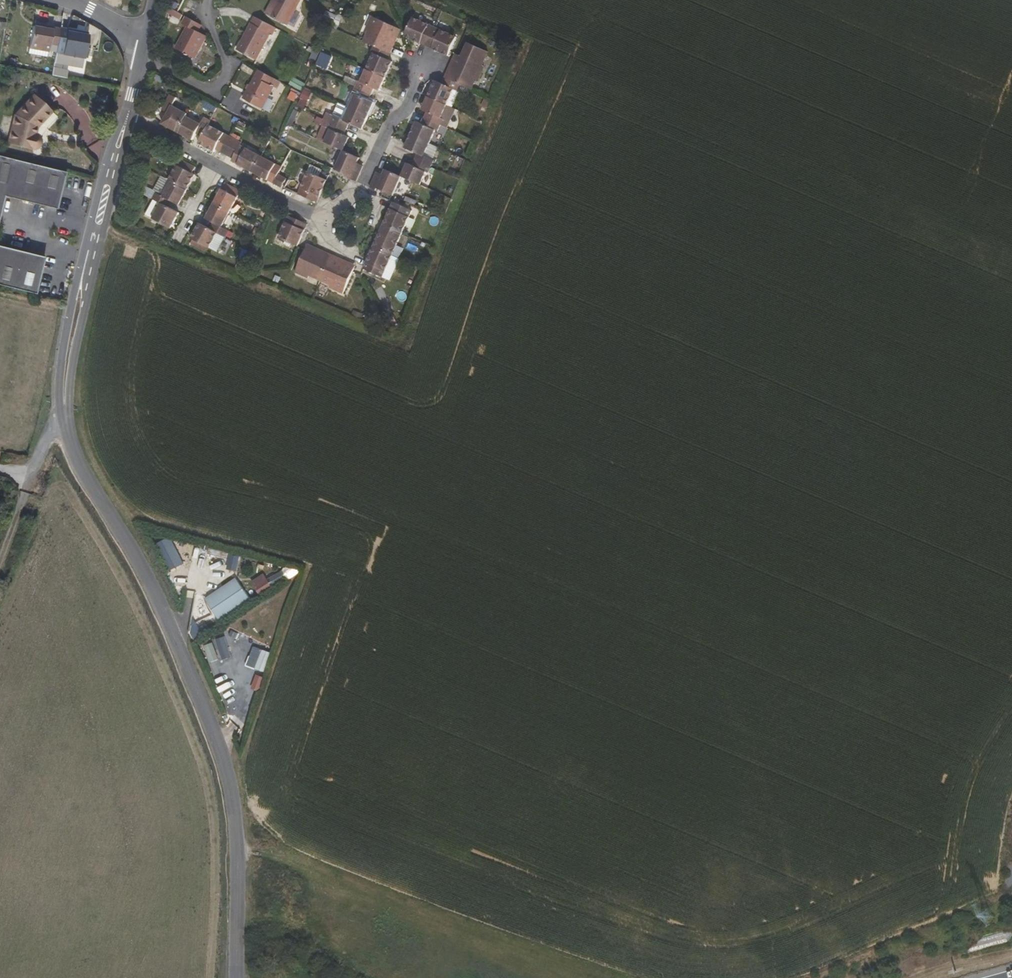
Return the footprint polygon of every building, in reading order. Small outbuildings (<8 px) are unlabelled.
[(304,0),(277,0),(268,17),(289,28),(304,0)] [(186,17),(183,25),(188,27),(176,49),(185,54),(182,61),(197,69),(201,61),(195,59),(207,37),(198,32),(202,25),(186,17)] [(400,30),(371,17),(366,30),(369,31),(364,41),(370,44),(389,53),(400,30)] [(412,18),(406,32),(404,36),(426,45),(434,27),(412,18)] [(256,62),(271,33),(251,22),(237,52),(256,62)] [(39,50),(39,51),(55,54),(58,37),(51,37),(52,29),(33,26),(29,48),(39,50)] [(450,51),(457,37),(434,27),(426,45),(449,55),(450,51)] [(67,31),(66,39),(58,37),(55,54),(73,57),(73,55),(83,57),(87,35),(67,31)] [(485,66),(483,66),(489,52),(469,43),(463,57),(461,56),(457,64),(458,64),(456,68),(450,66),(445,78),(461,85),(472,90),(477,79),(479,80),(485,66)] [(387,59),(389,53),(370,44),(367,50),(373,52),(366,68),(385,77),(392,61),(387,59)] [(385,77),(366,68),(359,83),(353,80),(351,85),(371,94),(373,89),(378,91),(385,77)] [(263,109),(277,80),(258,70),(244,99),(263,109)] [(454,89),(458,91),(461,85),(445,78),(442,84),(435,80),(428,97),(446,105),(454,89)] [(367,101),(371,94),(351,85),(348,92),(354,94),(348,106),(367,115),(373,103),(367,101)] [(295,105),(302,108),(310,89),(304,86),(295,105)] [(13,116),(7,143),(33,149),(34,148),(36,147),(37,146),(38,144),(39,143),(39,141),(39,139),(39,137),(38,135),(36,134),(35,133),(36,126),(50,111),(32,95),(13,116)] [(188,115),(173,106),(177,99),(171,95),(163,110),(169,113),(163,124),(178,132),(186,117),(188,115)] [(443,120),(440,119),(446,105),(428,97),(421,111),(428,113),(425,119),(440,126),(443,120)] [(348,106),(339,102),(333,115),(325,112),(323,118),(329,121),(345,128),(348,122),(361,128),(367,115),(348,106)] [(286,124),(292,127),(299,111),(293,109),(286,124)] [(204,118),(200,124),(186,117),(178,132),(191,140),(195,133),(201,137),(208,125),(210,121),(204,118)] [(435,131),(437,132),(440,126),(425,119),(422,125),(416,123),(411,135),(429,144),(435,131)] [(329,121),(326,128),(329,129),(323,141),(343,150),(348,137),(342,135),(345,128),(329,121)] [(228,136),(208,125),(201,137),(198,142),(212,151),(214,148),(220,152),(228,136)] [(435,161),(424,156),(429,144),(411,135),(405,148),(418,154),(416,160),(432,168),(435,161)] [(233,139),(228,136),(220,152),(225,155),(233,139)] [(239,142),(233,139),(225,155),(231,158),(238,144),(239,142)] [(230,160),(250,171),(259,156),(238,144),(231,158),(230,160)] [(355,182),(362,167),(355,164),(359,157),(343,150),(334,170),(349,177),(348,180),(355,182)] [(66,172),(0,156),(0,210),(3,196),(57,209),(66,172)] [(281,167),(259,156),(250,171),(272,182),(277,174),(279,171),(281,167)] [(180,158),(169,180),(187,189),(195,174),(192,173),(195,167),(180,158)] [(426,173),(429,174),(432,168),(416,160),(413,167),(407,164),(401,176),(420,185),(426,173)] [(377,189),(393,196),(401,176),(385,169),(383,175),(377,172),(369,187),(376,191),(377,189)] [(326,180),(307,172),(297,194),(316,203),(326,180)] [(285,178),(277,174),(272,182),(280,187),(285,178)] [(169,180),(160,194),(171,200),(178,204),(187,189),(169,180)] [(213,204),(229,212),(241,191),(224,182),(213,204)] [(153,199),(146,214),(170,227),(178,212),(167,207),(171,200),(160,194),(156,192),(152,199),(153,199)] [(382,226),(402,234),(412,211),(393,202),(382,226)] [(205,218),(213,223),(221,227),(229,212),(213,204),(205,218)] [(287,216),(277,238),(296,247),(306,225),(287,216)] [(199,223),(191,238),(210,248),(218,233),(225,237),(228,231),(221,227),(213,223),(210,229),(199,223)] [(373,247),(393,255),(402,234),(382,226),(373,247)] [(307,278),(308,276),(319,281),(331,254),(307,244),(304,250),(294,272),(307,278)] [(364,269),(383,277),(393,255),(373,247),(364,269)] [(36,294),(44,258),(0,248),(0,285),(36,294)] [(319,281),(331,286),(330,288),(343,294),(353,272),(355,265),(331,254),(319,281)] [(250,581),(257,590),(270,582),(263,572),(250,581)] [(237,576),(204,595),(217,618),(250,599),(237,576)] [(204,644),(209,661),(218,658),(213,641),(204,644)] [(246,665),(263,670),(269,651),(252,646),(246,665)]
